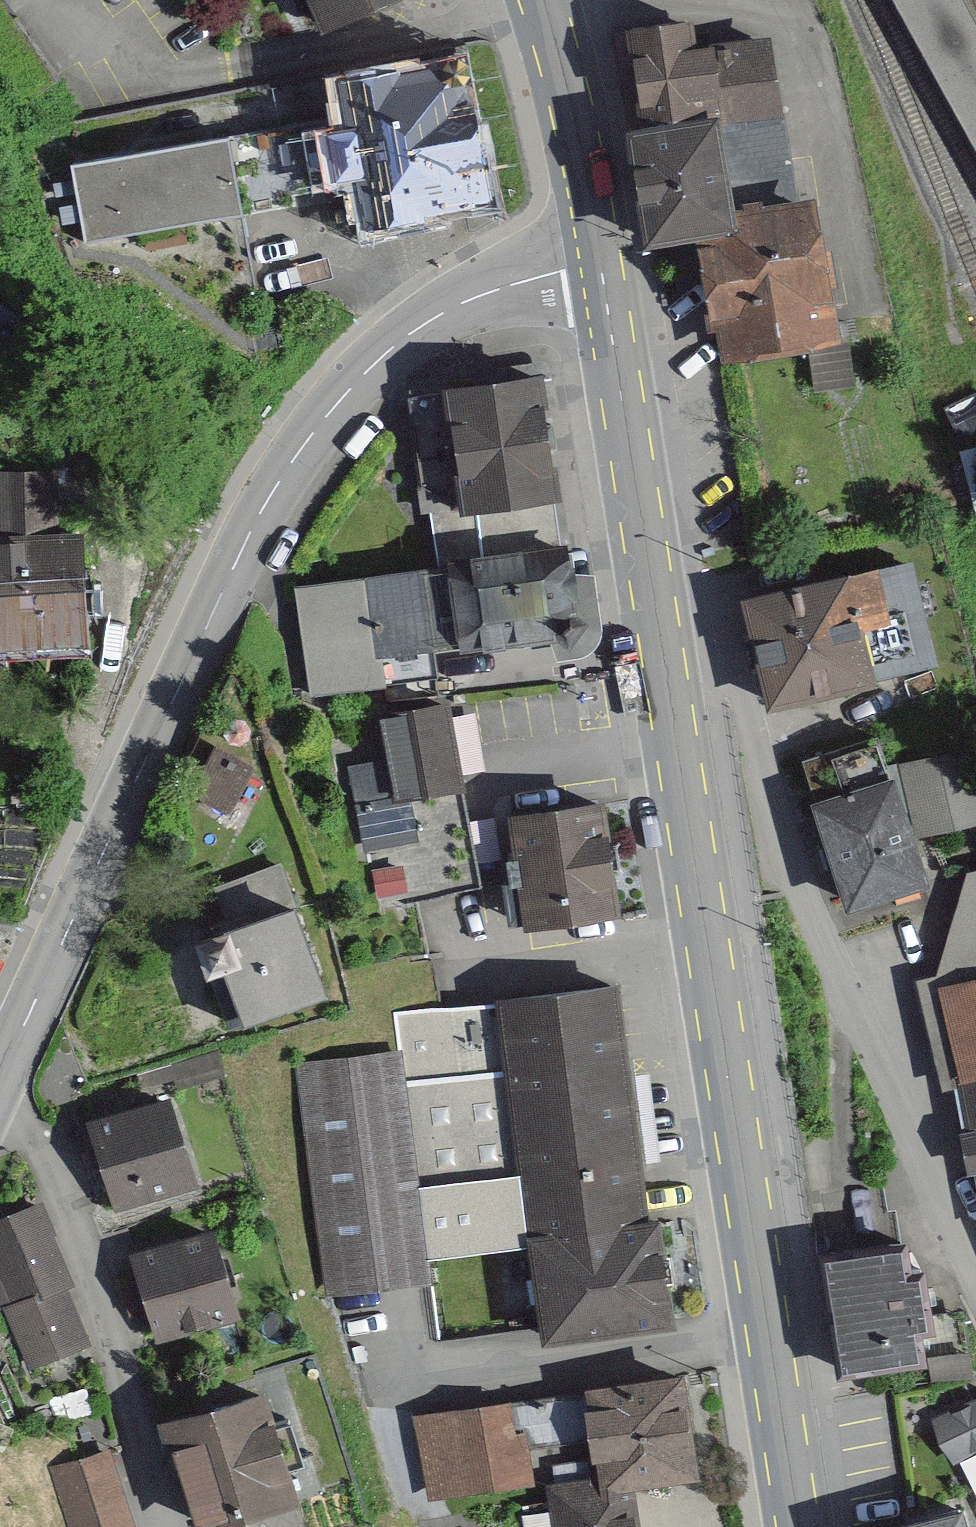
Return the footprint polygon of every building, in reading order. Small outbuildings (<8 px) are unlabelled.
[(300,50),(332,51),(385,39),(437,24),(431,0),(281,0),(300,50)] [(757,21),(648,34),(661,139),(672,138),(770,126),(760,41),(757,21)] [(791,40),(760,41),(770,126),(672,138),(690,241),(740,235),(787,229),(781,172),(813,168),(791,40)] [(465,62),(331,87),(337,119),(281,129),(294,196),(354,185),(363,234),(493,210),(465,62)] [(281,129),(71,169),(84,240),(247,363),(255,320),(258,292),(244,216),(296,206),(294,196),(281,129)] [(787,229),(740,235),(756,368),(890,351),(873,219),(787,229)] [(545,383),(412,402),(429,524),(562,505),(545,383)] [(0,479),(0,658),(88,654),(83,535),(59,536),(56,476),(0,479)] [(580,648),(567,547),(433,566),(446,666),(580,648)] [(446,666),(433,566),(299,584),(312,685),(446,666)] [(925,568),(748,604),(770,711),(947,675),(925,568)] [(486,791),(472,706),(399,719),(406,761),(363,769),(378,852),(436,842),(429,801),(486,791)] [(255,767),(213,744),(186,795),(228,818),(255,767)] [(948,748),(805,789),(842,918),(937,891),(921,837),(969,823),(948,748)] [(603,806),(510,820),(525,926),(618,913),(603,806)] [(952,946),(929,953),(975,1099),(975,879),(952,946)] [(297,911),(218,939),(252,1036),(331,1009),(297,911)] [(616,993),(507,1008),(530,1189),(550,1341),(674,1325),(661,1226),(646,1223),(616,993)] [(507,1008),(387,1021),(391,1061),(291,1072),(317,1301),(434,1289),(424,1201),(530,1189),(507,1008)] [(197,1096),(96,1126),(124,1215),(224,1185),(197,1096)] [(8,1220),(0,1238),(0,1255),(18,1300),(6,1305),(36,1381),(112,1351),(89,1292),(98,1288),(62,1198),(8,1220)] [(219,1234),(134,1258),(158,1342),(243,1318),(219,1234)] [(934,1246),(835,1260),(851,1381),(965,1366),(953,1279),(938,1281),(934,1246)] [(687,1368),(419,1413),(434,1502),(548,1483),(542,1452),(622,1439),(632,1498),(707,1485),(687,1368)] [(936,1413),(975,1502),(975,1396),(936,1413)] [(161,1431),(191,1526),(246,1526),(303,1509),(267,1397),(161,1431)] [(54,1470),(70,1526),(140,1526),(119,1452),(54,1470)] [(561,1485),(566,1520),(539,1524),(539,1526),(660,1526),(656,1503),(628,1508),(623,1475),(561,1485)] [(962,1516),(918,1526),(965,1526),(962,1516)]
